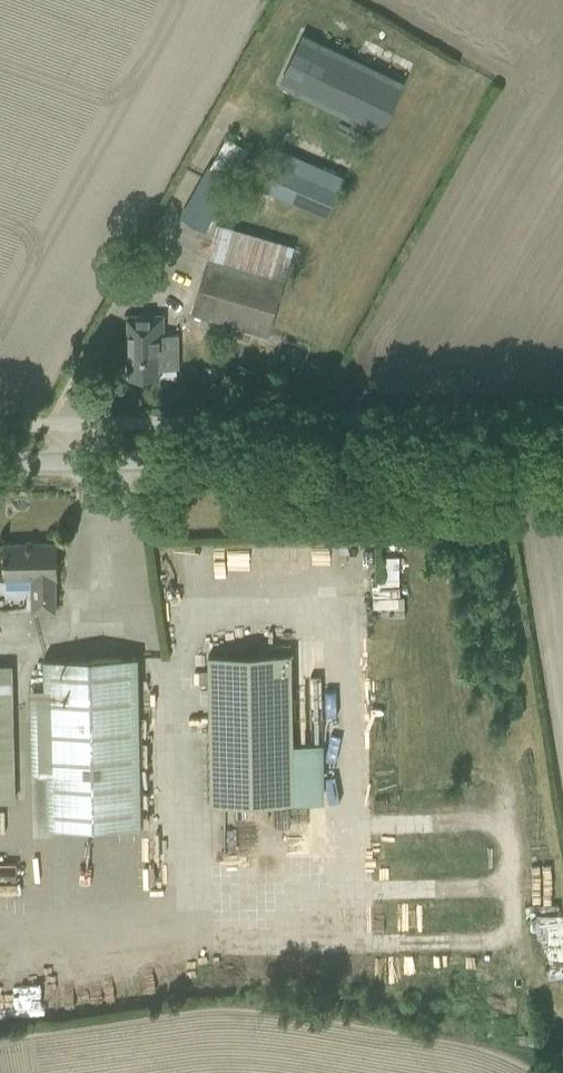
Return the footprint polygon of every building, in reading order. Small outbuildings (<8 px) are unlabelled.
[(303,32),(277,85),(380,134),(405,82),(334,47),(309,35),(303,32)] [(181,216),(204,229),(249,149),(226,136),(181,216)] [(264,190),(326,217),(338,188),(276,161),(264,190)] [(192,312),(267,333),(293,246),(218,223),(192,312)] [(128,315),(128,356),(128,378),(159,378),(159,369),(179,368),(178,335),(163,335),(163,315),(128,315)] [(55,578),(57,578),(57,541),(3,543),(4,579),(32,578),(32,611),(56,610),(55,578)] [(398,606),(397,577),(371,578),(372,607),(398,606)] [(207,655),(210,804),(324,802),(323,743),(293,743),(291,653),(207,655)] [(44,688),(29,688),(31,774),(45,774),(46,827),(142,825),(139,656),(43,658),(44,688)] [(14,801),(11,665),(0,665),(0,801),(14,801)] [(547,958),(551,974),(562,972),(562,948),(557,949),(559,956),(547,958)]
